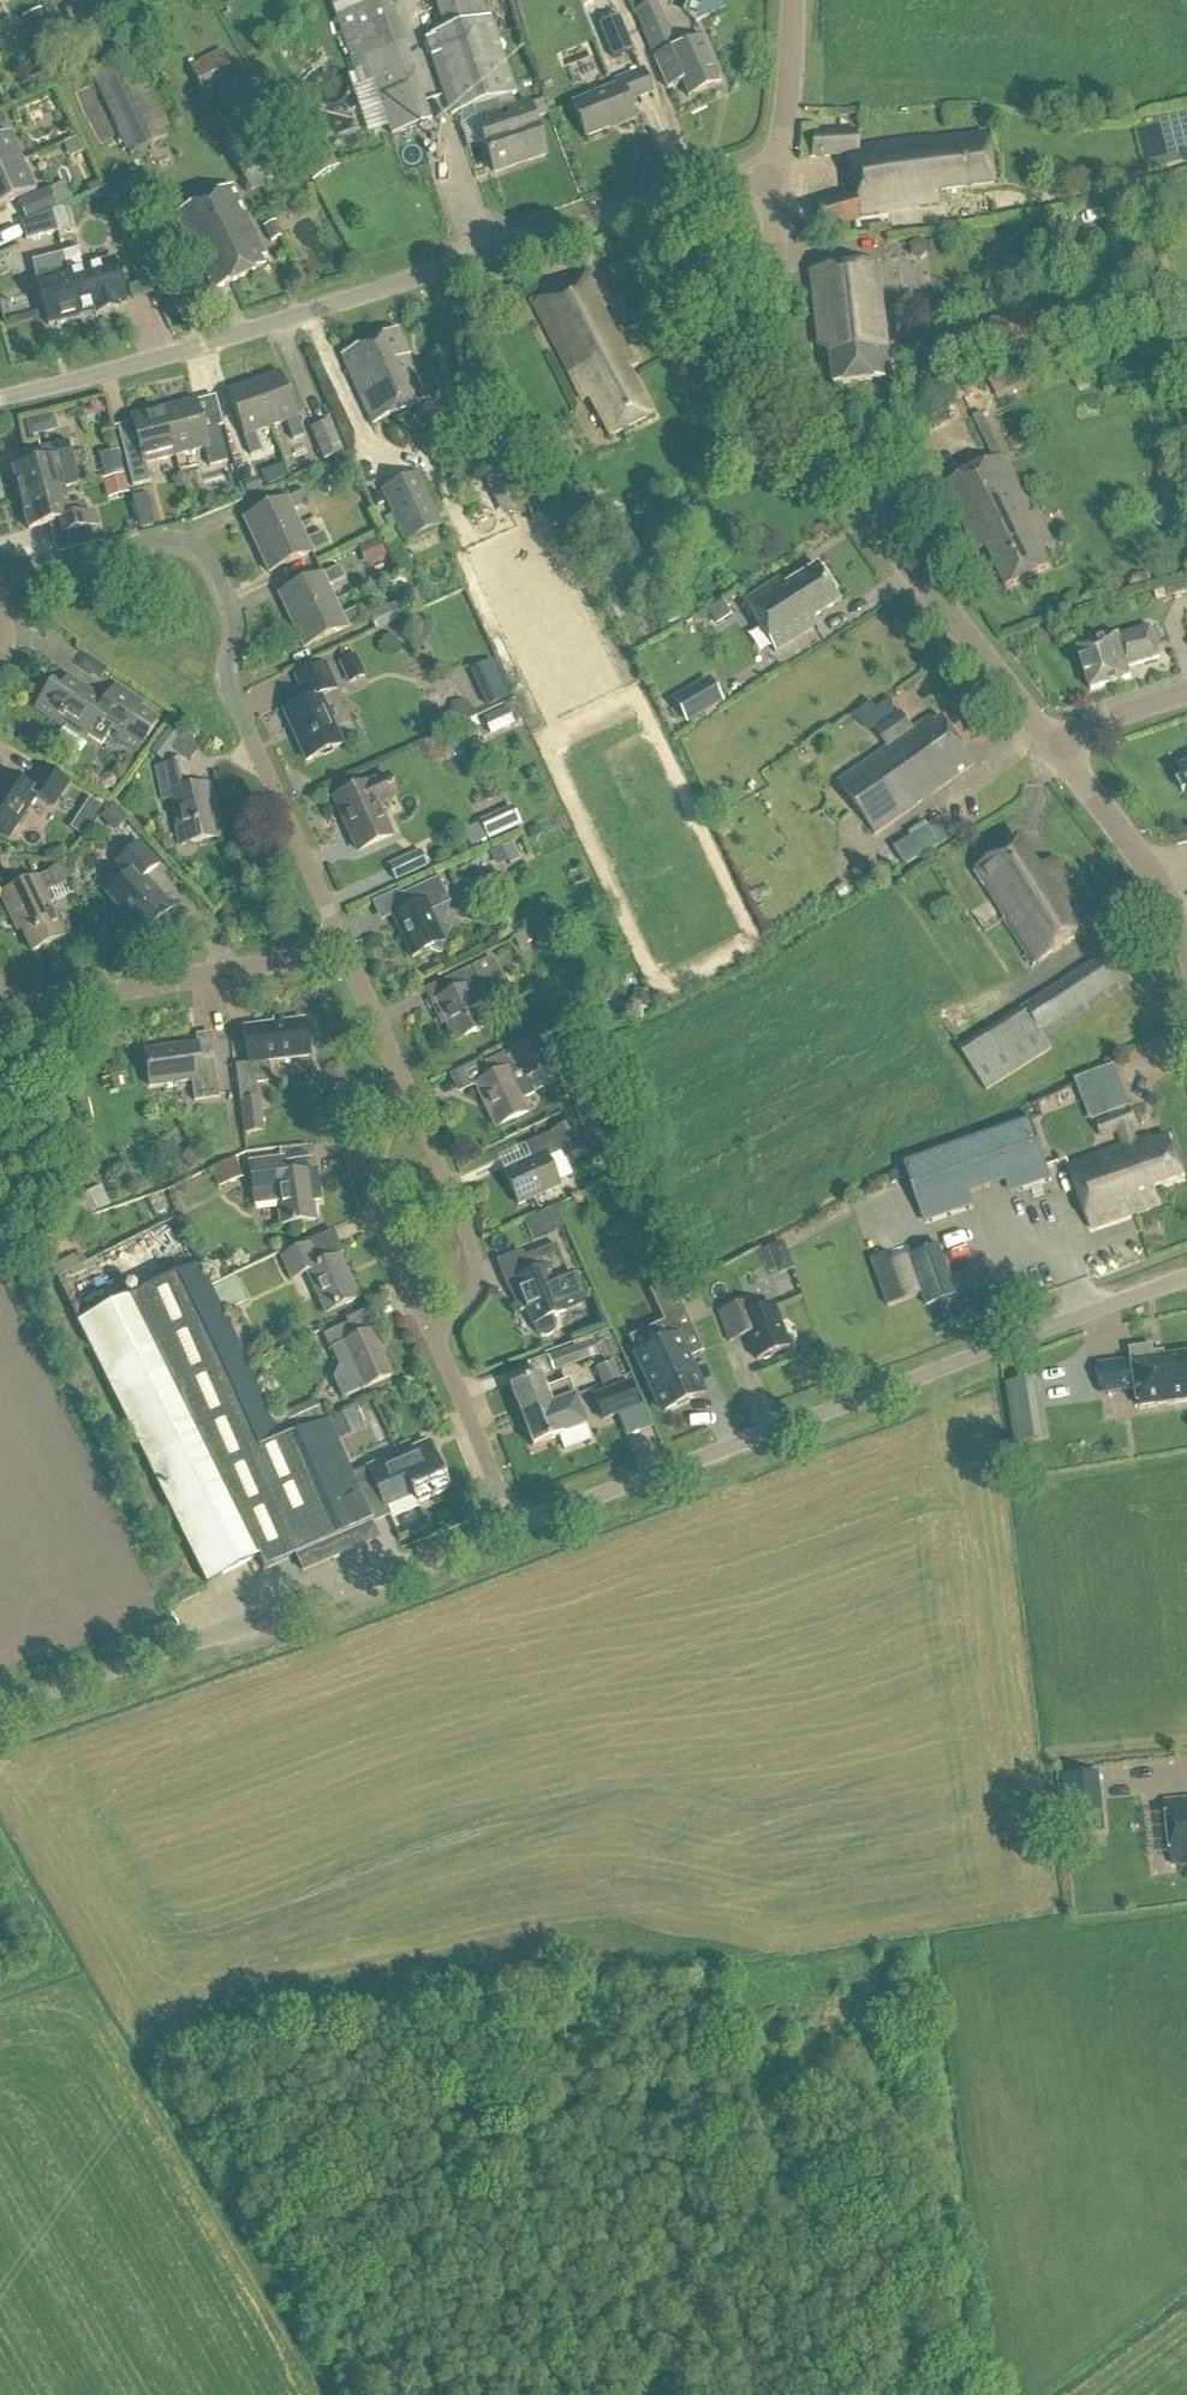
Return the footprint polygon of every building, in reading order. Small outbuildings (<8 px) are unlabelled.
[(119,4),(117,0),(98,0),(104,12),(119,4)] [(357,84),(359,90),(363,89),(371,117),(376,119),(385,116),(392,137),(430,125),(391,0),(331,0),(357,84)] [(444,35),(425,41),(451,117),(474,110),(496,175),(547,158),(530,107),(514,112),(509,98),(513,97),(488,20),(484,21),(477,0),(433,0),(444,35)] [(694,22),(695,26),(726,12),(721,0),(702,0),(694,22)] [(657,3),(634,13),(665,81),(678,76),(688,99),(721,84),(700,39),(677,49),(657,3)] [(41,10),(22,19),(33,42),(51,34),(41,10)] [(619,17),(599,25),(613,61),(633,53),(619,17)] [(189,67),(206,101),(238,86),(222,52),(189,67)] [(170,135),(131,54),(89,74),(128,155),(170,135)] [(652,95),(643,71),(616,82),(618,88),(573,106),(587,140),(636,120),(629,104),(652,95)] [(224,143),(249,193),(282,176),(257,126),(224,143)] [(812,157),(849,154),(855,196),(814,207),(821,235),(860,224),(859,215),(938,204),(937,192),(994,185),(988,137),(937,144),(937,141),(860,151),(858,130),(810,134),(812,157)] [(318,132),(292,147),(312,183),(338,168),(318,132)] [(0,139),(0,174),(22,164),(9,135),(0,139)] [(35,193),(22,164),(0,174),(0,209),(35,193)] [(264,258),(229,187),(172,214),(211,292),(261,267),(258,260),(264,258)] [(18,203),(26,223),(56,210),(48,190),(18,203)] [(66,209),(52,215),(52,218),(57,235),(72,231),(66,209)] [(21,227),(26,243),(57,235),(52,218),(21,227)] [(264,230),(271,245),(282,239),(276,225),(264,230)] [(916,241),(908,247),(909,258),(919,261),(926,255),(926,245),(916,241)] [(80,249),(61,254),(79,320),(82,319),(82,317),(95,314),(95,316),(121,309),(120,308),(127,306),(115,259),(85,267),(80,249)] [(53,256),(33,261),(38,279),(37,279),(39,284),(50,326),(57,324),(57,326),(79,320),(61,254),(53,256)] [(888,349),(878,265),(807,274),(816,346),(827,344),(828,356),(832,387),(890,380),(887,358),(889,358),(888,349)] [(592,284),(588,276),(532,305),(582,402),(588,398),(608,437),(651,415),(628,371),(635,367),(613,323),(603,328),(595,313),(605,308),(592,284)] [(1026,317),(991,322),(995,350),(1029,345),(1029,344),(1039,342),(1036,320),(1026,321),(1026,317)] [(429,402),(399,334),(342,359),(373,427),(429,402)] [(429,372),(445,407),(471,395),(455,360),(429,372)] [(280,374),(254,383),(271,428),(285,423),(292,441),(304,436),(280,374)] [(271,428),(254,383),(228,393),(244,436),(243,436),(251,456),(261,452),(254,434),(271,428)] [(195,402),(163,409),(175,457),(204,450),(209,468),(226,463),(218,428),(203,432),(195,402)] [(175,457),(163,409),(130,418),(138,449),(123,453),(132,487),(150,483),(145,464),(175,457)] [(310,430),(323,461),(343,453),(331,422),(310,430)] [(79,486),(75,468),(68,442),(40,449),(43,462),(13,470),(20,500),(63,490),(79,486)] [(118,456),(98,460),(103,479),(123,474),(118,456)] [(971,544),(982,539),(1006,590),(1050,568),(1026,517),(1032,514),(1004,457),(943,486),(971,544)] [(496,474),(513,512),(525,507),(532,522),(543,517),(536,502),(519,463),(496,474)] [(381,492),(404,544),(442,526),(419,475),(381,492)] [(123,476),(103,481),(108,501),(128,496),(123,476)] [(258,482),(243,487),(246,497),(261,492),(258,482)] [(63,490),(20,500),(28,530),(58,523),(61,536),(95,528),(92,514),(86,516),(83,504),(67,508),(63,490)] [(242,520),(254,547),(298,527),(291,512),(309,504),(303,492),(242,520)] [(139,530),(154,527),(151,514),(136,517),(139,530)] [(298,527),(254,547),(267,574),(312,553),(317,564),(340,553),(335,542),(328,545),(322,533),(304,541),(298,527)] [(389,558),(380,538),(363,545),(371,566),(389,558)] [(839,602),(815,566),(783,587),(778,579),(742,603),(774,652),(815,625),(812,620),(839,602)] [(277,595),(290,622),(333,602),(326,588),(343,580),(338,567),(277,595)] [(608,583),(599,588),(606,602),(616,596),(608,583)] [(333,602),(290,622),(302,649),(363,621),(357,609),(340,617),(333,602)] [(370,617),(377,632),(407,618),(401,603),(370,617)] [(1161,659),(1151,628),(1119,638),(1119,637),(1079,650),(1092,690),(1133,677),(1130,668),(1161,659)] [(356,656),(339,665),(348,685),(366,677),(356,656)] [(335,690),(323,664),(294,677),(306,702),(283,713),(306,762),(341,747),(318,698),(335,690)] [(112,731),(121,736),(116,742),(137,756),(160,721),(139,707),(142,703),(116,686),(105,704),(68,680),(61,690),(52,684),(35,709),(60,725),(63,719),(103,745),(112,731)] [(708,680),(672,701),(687,726),(723,704),(708,680)] [(487,710),(510,699),(503,685),(480,695),(487,710)] [(872,705),(864,710),(877,729),(885,724),(872,705)] [(505,710),(483,721),(491,738),(513,727),(505,710)] [(914,731),(902,714),(876,732),(888,749),(839,784),(875,835),(975,765),(942,719),(934,725),(930,719),(914,731)] [(149,757),(160,765),(180,737),(169,729),(149,757)] [(190,763),(198,752),(181,739),(173,750),(190,763)] [(189,792),(183,763),(157,769),(163,801),(172,799),(178,828),(176,828),(180,847),(217,840),(209,803),(211,802),(208,788),(189,792)] [(42,769),(28,790),(4,774),(0,779),(0,835),(8,840),(36,797),(52,808),(67,785),(42,769)] [(99,787),(104,791),(112,790),(115,786),(115,780),(110,776),(102,777),(98,781),(99,787)] [(394,797),(385,778),(366,787),(365,784),(333,799),(357,853),(390,838),(375,806),(394,797)] [(1017,817),(1034,825),(1045,802),(1028,794),(1017,817)] [(82,811),(95,820),(102,808),(89,800),(82,811)] [(512,808),(479,823),(480,825),(487,841),(488,843),(521,828),(512,808)] [(943,817),(892,851),(905,870),(956,838),(943,817)] [(109,844),(122,833),(112,820),(98,831),(109,844)] [(531,842),(542,836),(537,827),(527,832),(531,842)] [(1038,872),(1019,842),(977,870),(978,872),(975,875),(983,887),(986,886),(988,888),(986,889),(998,907),(996,908),(1034,967),(1097,926),(1055,861),(1038,872)] [(157,867),(137,844),(115,864),(125,876),(105,894),(142,935),(171,909),(144,879),(157,867)] [(512,844),(501,849),(509,867),(520,862),(512,844)] [(420,852),(388,867),(396,883),(428,868),(420,852)] [(42,897),(72,883),(70,880),(78,877),(72,864),(35,882),(33,879),(0,895),(0,897),(12,923),(16,921),(31,952),(61,937),(42,897)] [(863,890),(875,882),(867,870),(854,878),(863,890)] [(451,908),(446,897),(437,878),(402,895),(409,909),(392,917),(411,958),(427,950),(442,956),(451,930),(445,927),(451,908)] [(527,933),(513,939),(518,949),(531,942),(527,933)] [(1114,952),(961,1050),(987,1091),(1052,1049),(1045,1038),(1133,982),(1114,952)] [(491,958),(479,964),(444,980),(451,993),(434,1001),(453,1043),(487,1027),(476,1003),(506,989),(491,958)] [(604,1003),(617,996),(609,980),(595,986),(604,1003)] [(635,992),(631,1008),(646,1012),(650,995),(635,992)] [(310,1058),(305,1021),(244,1029),(251,1085),(271,1082),(269,1063),(310,1058)] [(530,1042),(543,1070),(552,1066),(538,1038),(530,1042)] [(545,1075),(543,1071),(529,1042),(483,1064),(489,1077),(474,1085),(495,1129),(528,1113),(522,1101),(534,1096),(527,1082),(545,1075)] [(199,1062),(197,1044),(145,1051),(149,1087),(192,1082),(195,1102),(220,1099),(215,1060),(199,1062)] [(1142,1141),(1137,1142),(1131,1126),(1136,1124),(1131,1108),(1115,1066),(1074,1081),(1089,1122),(1109,1114),(1109,1116),(1110,1119),(1098,1123),(1103,1137),(1119,1131),(1125,1147),(1069,1167),(1092,1229),(1160,1204),(1154,1188),(1184,1177),(1169,1137),(1144,1146),(1142,1141)] [(259,1100),(240,1102),(244,1136),(263,1133),(259,1100)] [(585,1105),(574,1110),(580,1123),(591,1118),(585,1105)] [(906,1166),(926,1224),(973,1208),(969,1196),(1015,1180),(1019,1192),(1050,1181),(1030,1123),(906,1166)] [(573,1127),(554,1135),(553,1132),(524,1146),(530,1159),(503,1171),(518,1206),(560,1187),(547,1158),(562,1152),(566,1162),(585,1153),(573,1127)] [(193,1146),(179,1157),(190,1170),(203,1159),(193,1146)] [(315,1221),(313,1202),(321,1200),(317,1170),(285,1174),(283,1158),(249,1162),(253,1194),(253,1193),(255,1204),(278,1201),(281,1225),(315,1221)] [(211,1171),(218,1189),(243,1179),(235,1161),(211,1171)] [(628,1190),(622,1179),(606,1186),(613,1200),(629,1192),(628,1190)] [(100,1188),(71,1203),(80,1221),(109,1206),(100,1188)] [(524,1222),(533,1242),(565,1228),(555,1207),(524,1222)] [(1106,1256),(1128,1248),(1124,1236),(1102,1244),(1106,1256)] [(289,1280),(298,1276),(307,1272),(326,1313),(357,1299),(339,1257),(321,1265),(311,1244),(279,1258),(289,1280)] [(532,1326),(533,1325),(536,1333),(541,1336),(546,1337),(551,1335),(554,1331),(554,1326),(551,1318),(586,1304),(573,1272),(568,1275),(556,1245),(524,1257),(530,1274),(514,1281),(520,1296),(513,1299),(520,1312),(525,1310),(532,1326)] [(780,1294),(794,1290),(783,1246),(769,1250),(780,1294)] [(909,1258),(926,1309),(959,1298),(941,1246),(909,1258)] [(59,1264),(50,1269),(56,1281),(69,1274),(68,1272),(78,1267),(73,1257),(59,1264)] [(78,1267),(68,1272),(69,1274),(71,1279),(72,1280),(93,1268),(98,1266),(95,1259),(95,1260),(95,1259),(93,1261),(78,1268),(78,1267)] [(141,1295),(80,1325),(207,1584),(259,1558),(265,1570),(294,1556),(303,1574),(320,1566),(343,1555),(336,1539),(344,1535),(351,1550),(376,1540),(370,1524),(373,1522),(352,1476),(329,1421),(325,1423),(282,1442),(272,1420),(247,1363),(224,1315),(212,1289),(212,1288),(209,1284),(201,1265),(175,1278),(141,1295)] [(908,1267),(875,1278),(888,1316),(920,1305),(908,1267)] [(752,1313),(748,1302),(720,1312),(731,1342),(748,1335),(757,1360),(789,1348),(773,1305),(752,1313)] [(677,1339),(692,1332),(683,1314),(664,1323),(671,1339),(635,1356),(662,1413),(703,1394),(677,1339)] [(266,1346),(254,1321),(234,1330),(247,1356),(266,1346)] [(330,1349),(339,1368),(333,1378),(342,1396),(340,1397),(341,1398),(392,1375),(371,1330),(354,1338),(347,1323),(322,1335),(329,1350),(330,1349)] [(574,1348),(547,1358),(553,1373),(580,1363),(574,1348)] [(1098,1366),(1102,1395),(1103,1396),(1137,1391),(1139,1408),(1186,1402),(1186,1356),(1155,1360),(1153,1348),(1131,1351),(1132,1361),(1098,1366)] [(601,1387),(620,1379),(614,1363),(595,1370),(601,1387)] [(510,1386),(522,1417),(575,1397),(569,1381),(545,1390),(539,1375),(510,1386)] [(1034,1381),(1009,1385),(1015,1425),(1040,1422),(1034,1381)] [(592,1400),(601,1424),(639,1410),(629,1385),(592,1400)] [(575,1397),(522,1417),(533,1447),(586,1426),(575,1397)] [(272,1420),(282,1442),(325,1423),(315,1400),(272,1420)] [(353,1411),(330,1421),(336,1436),(360,1426),(353,1411)] [(605,1446),(627,1438),(623,1428),(601,1436),(605,1446)] [(368,1469),(352,1476),(373,1522),(390,1515),(384,1502),(411,1490),(417,1505),(448,1491),(427,1443),(397,1456),(397,1457),(386,1462),(386,1461),(368,1469)] [(554,1491),(569,1482),(560,1468),(545,1477),(554,1491)] [(1095,1772),(1067,1775),(1071,1804),(1099,1801),(1095,1772)] [(1167,1804),(1174,1866),(1186,1865),(1186,1801),(1167,1804)]
